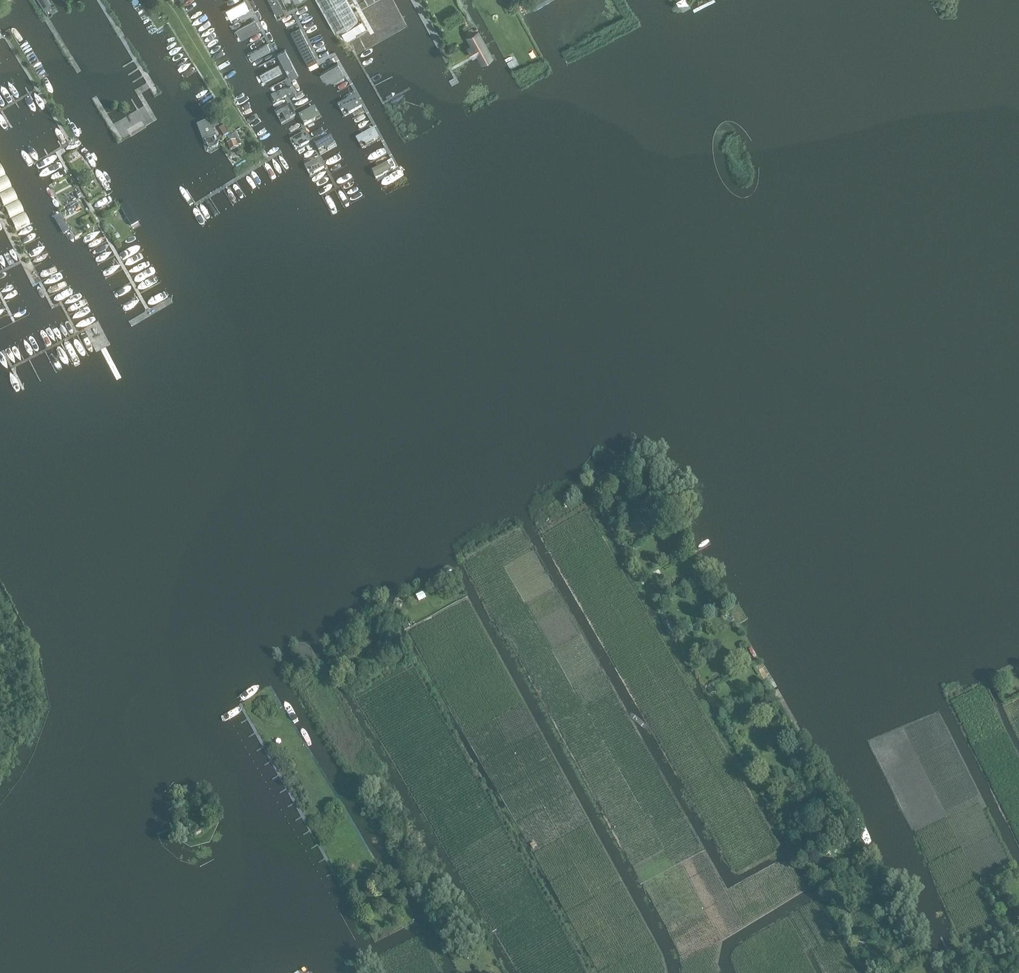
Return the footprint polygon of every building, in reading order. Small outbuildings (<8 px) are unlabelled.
[(43,9),(50,5),(47,0),(38,0),(43,9)] [(282,9),(278,0),(269,0),(275,13),(282,9)] [(335,33),(359,19),(348,0),(316,0),(335,33)] [(533,6),(535,8),(550,0),(530,0),(533,6)] [(230,18),(248,9),(244,1),(226,10),(230,18)] [(241,38),(259,29),(254,21),(237,30),(241,38)] [(361,22),(342,30),(345,38),(364,30),(361,22)] [(309,69),(318,64),(300,28),(291,33),(309,69)] [(477,29),(475,30),(473,31),(475,33),(468,36),(467,37),(471,45),(467,48),(472,56),(476,54),(477,56),(481,62),(492,57),(477,30),(477,29)] [(270,50),(267,44),(251,52),(254,59),(270,50)] [(277,54),(285,70),(292,67),(283,50),(277,54)] [(320,73),(326,84),(343,74),(338,63),(320,73)] [(281,72),(278,65),(261,74),(265,80),(281,72)] [(292,93),(289,87),(273,95),(276,102),(292,93)] [(338,106),(344,117),(362,107),(356,96),(338,106)] [(216,107),(213,101),(202,107),(205,113),(216,107)] [(296,116),(290,106),(276,113),(282,124),(296,116)] [(299,116),(304,125),(320,117),(315,107),(299,116)] [(209,121),(197,126),(205,144),(207,143),(208,147),(212,148),(217,146),(218,143),(209,121)] [(224,137),(229,134),(224,127),(219,129),(224,137)] [(362,147),(379,138),(374,129),(357,138),(362,147)] [(227,144),(230,151),(238,148),(237,146),(241,145),(237,133),(227,137),(230,143),(227,144)] [(310,142),(305,134),(291,141),(296,150),(310,142)] [(315,145),(321,155),(336,146),(331,137),(315,145)] [(310,176),(324,168),(319,159),(305,167),(310,176)] [(376,178),(396,168),(392,161),(372,171),(376,178)] [(120,206),(131,226),(138,222),(127,202),(120,206)] [(62,232),(68,229),(59,215),(54,218),(62,232)] [(419,601),(426,598),(423,591),(416,595),(419,601)] [(368,645),(376,640),(373,636),(365,642),(368,645)] [(748,769),(755,767),(751,755),(745,757),(748,769)]
